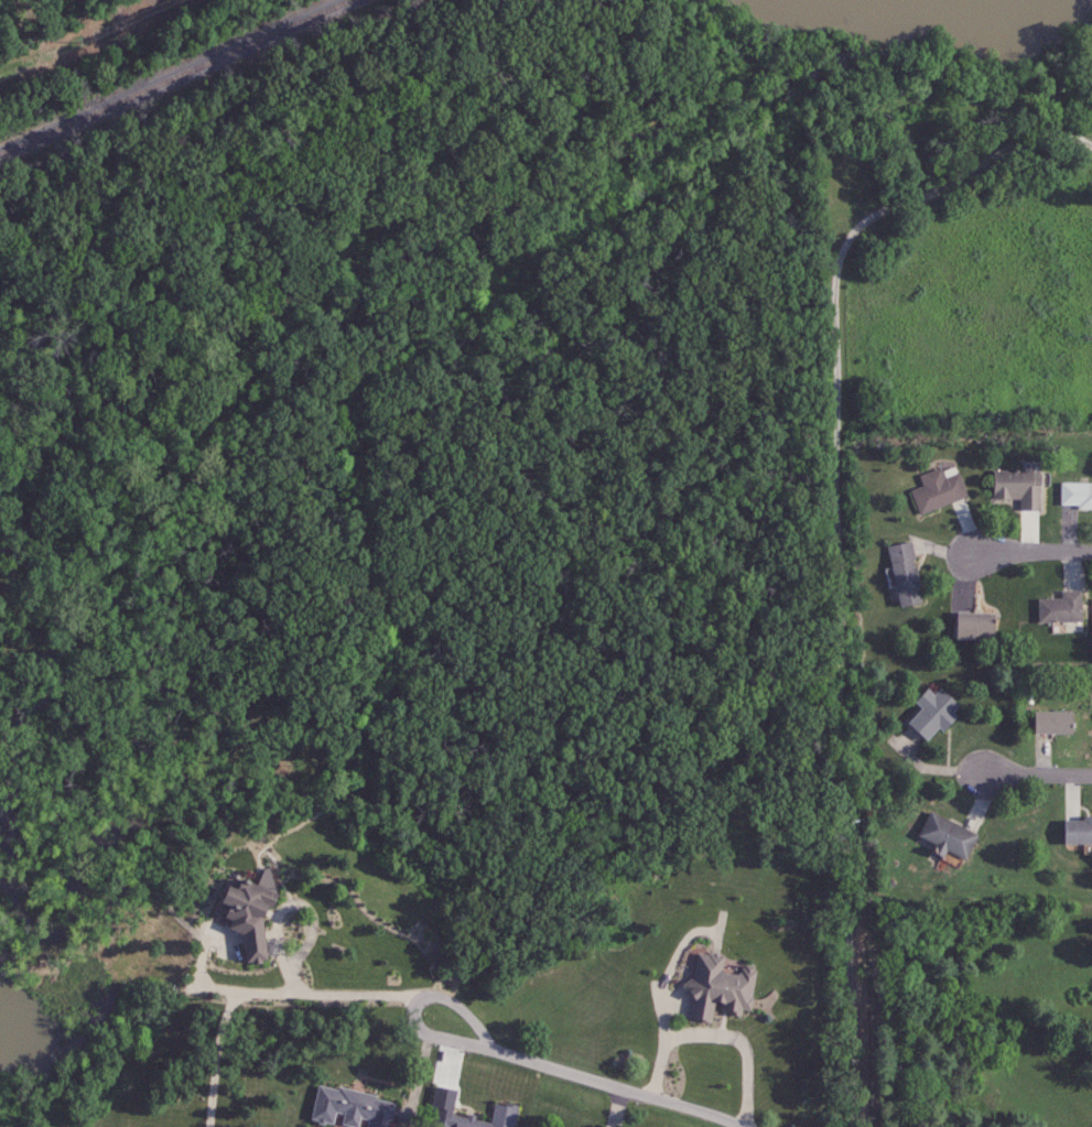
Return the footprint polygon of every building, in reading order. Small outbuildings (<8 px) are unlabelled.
[(968,497),(955,464),(919,477),(923,486),(910,491),(919,515),(968,497)] [(1019,498),(1020,511),(1040,510),(1039,470),(992,471),(993,499),(1019,498)] [(1059,483),(1059,505),(1076,505),(1076,509),(1091,510),(1091,483),(1059,483)] [(913,542),(889,545),(897,606),(921,603),(913,542)] [(1080,590),(1060,591),(1060,598),(1037,599),(1037,623),(1081,621),(1080,590)] [(993,639),(994,613),(956,613),(955,638),(993,639)] [(914,702),(921,708),(906,723),(925,742),(938,728),(942,732),(957,716),(952,711),(958,705),(940,688),(934,695),(927,688),(914,702)] [(1033,734),(1071,734),(1071,712),(1034,711),(1033,734)] [(918,837),(942,846),(941,849),(967,860),(978,832),(928,812),(918,837)] [(1063,819),(1063,845),(1091,845),(1091,819),(1063,819)] [(244,963),(252,963),(259,966),(264,954),(260,916),(264,907),(270,907),(275,896),(271,868),(263,869),(255,886),(245,881),(237,883),(233,891),(224,887),(216,904),(226,908),(222,918),(230,921),(226,929),(241,935),(244,963)] [(713,1021),(715,1010),(740,1014),(741,1009),(749,1010),(756,965),(740,963),(739,973),(721,970),(723,955),(695,951),(691,981),(683,980),(681,994),(691,996),(688,1018),(713,1021)] [(337,1089),(337,1090),(317,1086),(309,1121),(332,1126),(334,1113),(342,1115),(339,1125),(349,1126),(357,1126),(358,1119),(367,1121),(365,1126),(389,1126),(394,1100),(337,1089)] [(434,1086),(430,1108),(436,1110),(433,1126),(512,1126),(515,1106),(494,1103),(490,1123),(473,1120),(474,1117),(452,1114),(456,1090),(434,1086)]
